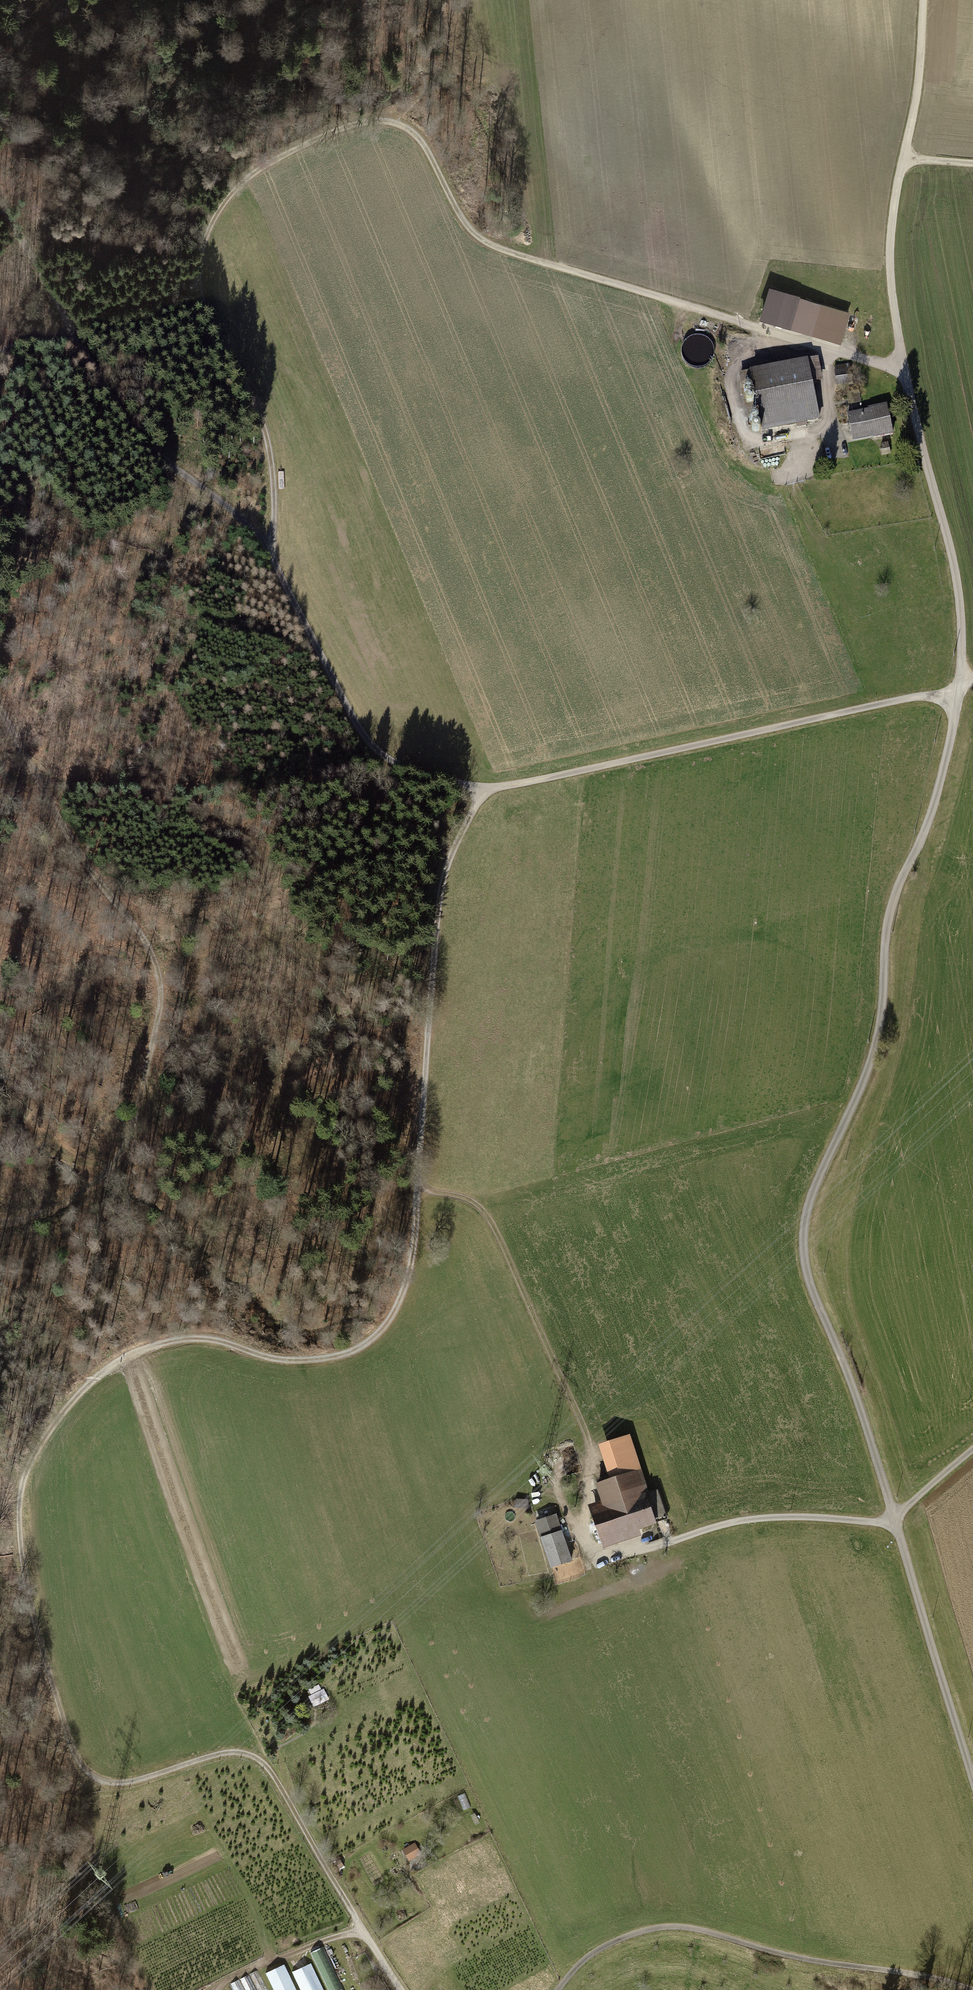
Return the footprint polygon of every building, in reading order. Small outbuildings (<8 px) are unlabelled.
[(769,287),(760,319),(841,344),(851,313),(800,297),(801,296),(769,287)] [(753,384),(763,434),(796,427),(797,430),(808,428),(807,425),(821,422),(813,384),(823,382),(819,358),(739,374),(741,386),(753,384)] [(848,363),(834,365),(836,385),(851,383),(848,363)] [(749,385),(747,385),(745,386),(744,388),(744,391),(745,393),(747,394),(749,394),(751,394),(753,392),(754,390),(753,387),(752,386),(749,385)] [(751,395),(749,395),(747,396),(746,398),(746,401),(747,403),(749,404),(751,404),(753,403),(755,402),(755,400),(755,397),(753,396),(751,395)] [(868,408),(847,412),(852,440),(873,436),(873,438),(893,433),(886,402),(868,406),(868,408)] [(756,416),(753,417),(751,418),(750,420),(750,422),(751,424),(753,425),(755,426),(758,425),(759,423),(760,421),(759,419),(758,417),(756,416)] [(758,426),(755,426),(753,428),(752,430),(752,432),(753,434),(755,435),(757,435),(760,435),(761,433),(762,431),(761,429),(760,427),(758,426)] [(630,1435),(598,1446),(608,1476),(596,1481),(597,1484),(595,1485),(601,1502),(588,1506),(603,1549),(642,1536),(640,1531),(657,1525),(656,1523),(667,1519),(658,1490),(657,1490),(655,1486),(648,1488),(630,1435)] [(528,1500),(516,1500),(512,1509),(529,1509),(528,1500)] [(557,1514),(535,1522),(550,1569),(573,1562),(557,1514)] [(309,1698),(315,1709),(331,1701),(325,1690),(322,1691),(319,1685),(309,1690),(312,1697),(309,1698)] [(416,1843),(404,1850),(409,1859),(422,1852),(416,1843)] [(405,1911),(399,1915),(402,1921),(409,1916),(405,1911)] [(300,1989),(323,1989),(306,1956),(288,1965),(300,1989)] [(273,1989),(296,1989),(284,1967),(266,1975),(273,1989)] [(258,1989),(268,1989),(259,1971),(250,1975),(258,1989)] [(241,1980),(246,1989),(258,1989),(250,1975),(241,1980)] [(233,1989),(246,1989),(241,1980),(231,1984),(233,1989)]
